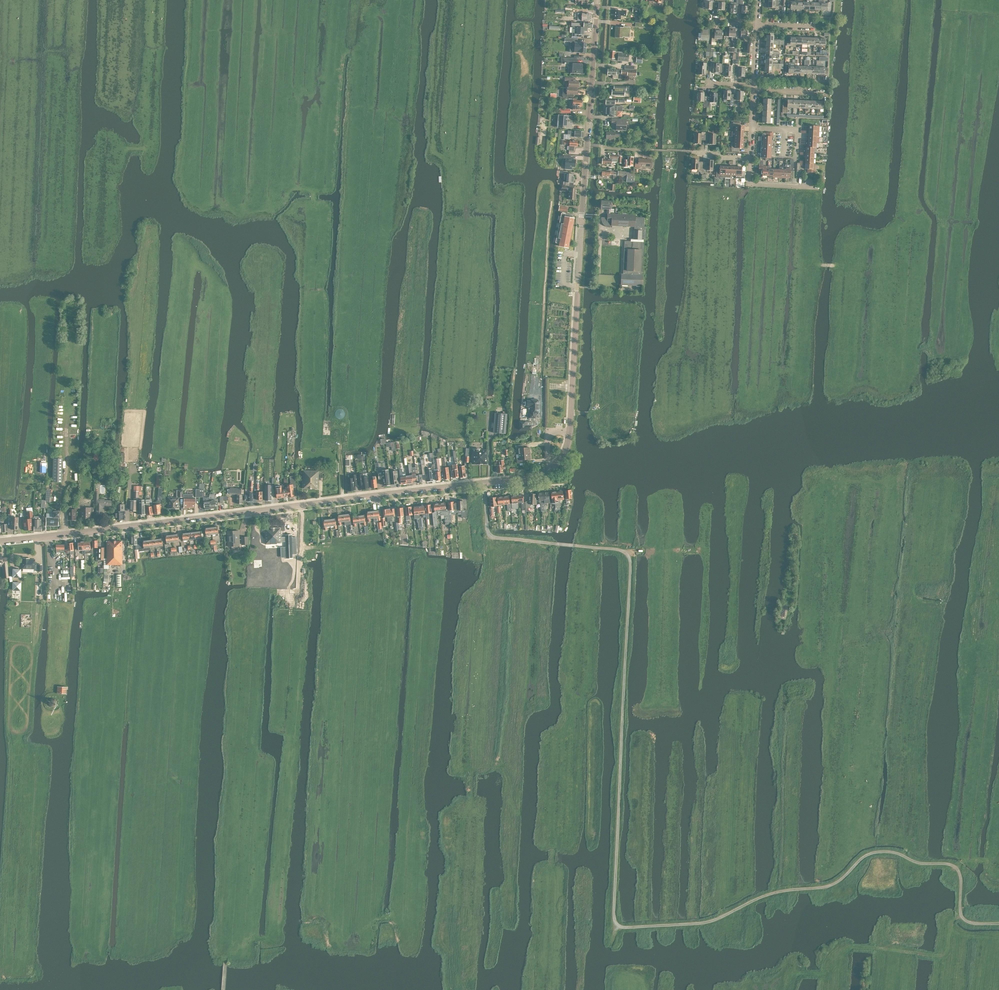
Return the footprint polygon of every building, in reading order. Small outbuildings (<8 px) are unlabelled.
[(715,2),(715,0),(706,0),(706,2),(705,9),(709,9),(712,9),(712,2),(715,2)] [(725,0),(715,0),(715,2),(718,2),(718,9),(721,9),(721,10),(724,10),(725,3),(724,3),(725,0)] [(739,6),(740,0),(736,0),(736,2),(730,2),(730,5),(730,13),(733,13),(733,12),(736,13),(737,6),(739,6)] [(739,6),(742,6),(742,13),(744,13),(748,14),(749,6),(743,6),(743,0),(740,0),(739,6)] [(768,5),(768,8),(772,8),(772,9),(775,10),(778,10),(778,6),(778,2),(768,2),(767,2),(767,5),(768,5)] [(614,19),(618,20),(621,20),(621,16),(626,16),(626,13),(626,10),(621,10),(615,9),(614,19)] [(582,13),(582,17),(581,21),(590,21),(591,13),(582,13)] [(622,38),(622,37),(629,37),(630,27),(623,26),(623,27),(615,27),(614,37),(622,38)] [(572,36),(577,37),(580,37),(580,34),(583,34),(584,31),(587,31),(588,28),(578,27),(572,27),(572,36)] [(726,32),(726,36),(729,36),(732,36),(732,40),(734,40),(733,42),(737,42),(738,41),(738,31),(735,31),(735,28),(729,27),(729,32),(726,32)] [(738,31),(738,41),(743,41),(744,37),(747,37),(747,28),(741,28),(741,31),(738,31)] [(698,33),(698,37),(699,37),(701,37),(701,38),(709,38),(709,29),(701,29),(701,33),(699,33),(698,33)] [(712,35),(712,42),(716,42),(716,39),(722,39),(723,30),(715,29),(715,35),(712,35)] [(767,35),(767,41),(784,42),(784,39),(774,39),(774,32),(770,32),(770,35),(767,35)] [(565,38),(564,41),(571,42),(570,52),(574,52),(580,52),(585,53),(586,43),(581,42),(577,42),(577,38),(566,37),(566,38),(565,38)] [(796,47),(796,44),(796,37),(790,37),(790,42),(787,42),(787,45),(791,45),(791,47),(796,47)] [(826,38),(820,38),(820,47),(819,47),(819,52),(819,55),(828,56),(828,52),(822,52),(822,51),(822,45),(826,45),(826,38)] [(610,51),(609,58),(615,58),(618,58),(618,60),(629,61),(629,54),(623,53),(623,52),(610,51)] [(581,74),(581,69),(582,69),(583,65),(582,65),(582,64),(577,64),(577,58),(564,57),(564,64),(571,64),(570,73),(581,74)] [(821,64),(821,61),(819,61),(819,74),(824,74),(824,73),(827,73),(827,71),(827,67),(825,67),(821,67),(821,64)] [(706,75),(706,72),(707,63),(700,63),(699,69),(697,68),(697,74),(706,75)] [(722,64),(720,64),(713,63),(712,72),(722,72),(722,64)] [(723,65),(723,71),(725,71),(725,75),(726,76),(726,77),(730,77),(730,76),(732,76),(732,68),(732,65),(723,65)] [(745,76),(745,72),(747,72),(747,68),(745,68),(741,68),(739,68),(738,67),(736,68),(737,73),(738,73),(738,76),(745,76)] [(608,69),(608,72),(608,75),(612,75),(612,78),(618,79),(618,74),(627,74),(627,75),(636,76),(636,71),(608,69)] [(569,82),(568,87),(577,87),(577,88),(578,88),(579,81),(575,80),(575,77),(565,77),(565,81),(569,82)] [(612,89),(611,95),(625,96),(625,91),(626,91),(626,87),(614,86),(614,89),(612,89)] [(563,87),(563,92),(563,97),(573,97),(573,94),(577,95),(577,88),(577,87),(568,87),(563,87)] [(733,105),(733,98),(730,98),(730,91),(724,91),(723,99),(730,100),(730,105),(733,105)] [(736,98),(733,98),(733,105),(737,105),(737,100),(743,100),(744,92),(737,91),(736,98)] [(707,107),(707,100),(704,100),(704,93),(697,93),(697,101),(703,101),(703,107),(707,107)] [(710,100),(707,100),(707,107),(710,107),(710,102),(717,102),(717,94),(710,93),(710,100)] [(577,99),(568,99),(568,102),(573,102),(573,103),(573,106),(572,110),(580,110),(580,107),(582,107),(582,105),(583,105),(583,103),(582,102),(582,100),(576,100),(577,99)] [(787,107),(793,108),(794,100),(787,99),(787,102),(783,102),(782,112),(787,112),(787,107)] [(557,128),(561,128),(563,128),(563,127),(565,127),(565,128),(572,129),(572,122),(573,116),(564,115),(558,114),(557,128)] [(616,124),(616,125),(616,130),(618,130),(620,130),(626,130),(626,119),(612,119),(612,124),(616,124)] [(735,126),(735,131),(744,131),(744,126),(740,126),(740,122),(733,122),(733,125),(735,126)] [(561,138),(570,139),(570,136),(573,135),(573,136),(583,137),(583,131),(568,130),(567,134),(561,133),(561,138)] [(701,139),(705,139),(705,132),(701,132),(701,133),(695,133),(694,143),(701,143),(701,139)] [(705,132),(705,139),(709,139),(709,143),(716,144),(716,134),(710,133),(710,132),(705,132)] [(760,157),(765,158),(768,158),(770,158),(772,136),(773,136),(773,133),(767,132),(766,136),(761,135),(760,157)] [(574,146),(577,146),(578,140),(570,140),(565,140),(564,143),(569,144),(569,150),(574,151),(574,146)] [(734,142),(732,141),(731,151),(739,151),(739,148),(743,148),(743,142),(734,142)] [(563,156),(563,154),(559,153),(559,155),(559,158),(564,158),(563,161),(565,161),(564,169),(572,169),(572,166),(575,167),(576,163),(576,159),(574,159),(573,156),(563,156)] [(604,159),(602,159),(602,164),(612,164),(612,162),(618,162),(618,156),(610,155),(610,158),(610,159),(607,159),(607,158),(604,158),(604,159)] [(624,160),(624,167),(628,167),(628,166),(633,166),(634,157),(627,156),(627,160),(624,160)] [(635,161),(635,162),(635,167),(638,167),(638,166),(650,166),(650,159),(645,159),(645,158),(638,158),(638,161),(635,161)] [(691,169),(698,169),(698,172),(700,172),(700,173),(702,173),(702,162),(698,162),(699,159),(692,159),(691,169)] [(706,162),(702,162),(702,173),(704,173),(704,172),(705,172),(706,170),(713,170),(713,160),(707,159),(706,162)] [(763,168),(762,175),(767,176),(768,166),(763,166),(763,160),(759,160),(759,168),(763,168)] [(790,163),(790,165),(785,164),(785,166),(784,178),(788,178),(788,177),(790,177),(790,170),(793,170),(793,163),(790,163)] [(815,172),(815,164),(799,163),(797,163),(797,171),(800,172),(801,165),(805,165),(805,169),(808,169),(807,172),(815,172)] [(725,177),(725,166),(720,165),(720,169),(716,169),(716,176),(725,177)] [(736,175),(735,178),(745,178),(745,171),(742,171),(742,167),(736,166),(736,175)] [(618,170),(618,178),(620,178),(620,177),(627,177),(627,179),(634,180),(634,174),(628,173),(628,171),(618,170)] [(561,185),(562,185),(562,184),(569,185),(569,182),(573,182),(573,180),(574,178),(574,174),(567,173),(566,181),(561,181),(561,185)] [(573,186),(569,185),(562,184),(562,185),(562,190),(569,191),(568,199),(576,199),(576,189),(573,188),(573,186)] [(602,201),(601,208),(606,209),(607,209),(610,209),(610,208),(611,208),(611,205),(610,205),(610,201),(602,201)] [(601,218),(601,219),(601,220),(602,221),(602,222),(603,223),(603,224),(604,224),(604,225),(605,225),(605,226),(606,226),(607,227),(608,227),(609,227),(610,227),(611,227),(612,227),(612,226),(613,225),(634,226),(634,241),(624,241),(623,274),(622,274),(621,284),(641,285),(642,285),(643,275),(642,275),(644,241),(643,241),(643,239),(645,239),(646,227),(643,227),(644,217),(635,217),(635,215),(627,214),(627,213),(622,212),(622,214),(610,214),(607,213),(607,214),(608,214),(608,217),(601,217),(601,218)] [(561,213),(555,243),(567,245),(573,215),(561,213)] [(527,400),(527,406),(531,406),(531,413),(529,412),(529,418),(535,418),(535,414),(538,414),(538,399),(531,399),(531,400),(527,400)] [(492,432),(499,433),(505,433),(506,413),(494,412),(492,432)] [(531,421),(520,421),(520,430),(527,430),(532,430),(532,425),(531,425),(531,421)] [(395,441),(386,442),(387,447),(391,446),(392,450),(396,450),(395,441)] [(518,453),(529,452),(528,446),(521,447),(521,444),(514,444),(515,450),(517,450),(518,453)] [(481,448),(472,449),(473,464),(487,464),(487,449),(481,449),(481,448)] [(529,452),(518,453),(518,457),(515,457),(516,462),(523,462),(522,459),(529,458),(529,452)] [(61,481),(62,458),(52,458),(52,481),(61,481)] [(440,479),(439,471),(442,471),(441,458),(436,458),(438,468),(434,469),(434,471),(435,480),(440,479)] [(499,460),(496,460),(497,465),(497,473),(503,472),(502,469),(505,469),(505,464),(504,464),(503,460),(499,460)] [(117,466),(117,475),(120,475),(120,470),(126,470),(126,466),(127,466),(127,463),(117,463),(117,466)] [(409,474),(405,475),(406,483),(412,482),(412,480),(416,480),(414,467),(411,467),(411,463),(407,463),(409,474)] [(425,468),(426,480),(432,480),(431,473),(434,473),(433,463),(430,463),(430,467),(425,468)] [(317,488),(318,470),(302,470),(302,488),(317,488)] [(389,485),(388,470),(382,471),(382,473),(378,473),(379,479),(383,479),(384,486),(389,485)] [(388,471),(390,484),(398,483),(396,470),(388,471)] [(363,474),(357,474),(358,483),(361,482),(361,485),(362,489),(369,488),(368,476),(367,473),(363,473),(363,474)] [(351,478),(347,478),(348,490),(356,489),(355,485),(355,483),(358,483),(357,474),(351,475),(351,478)] [(290,484),(287,484),(288,496),(294,495),(293,486),(295,485),(294,476),(290,477),(290,483),(290,484)] [(250,481),(249,486),(250,492),(247,492),(247,493),(245,493),(245,500),(247,500),(252,500),(252,487),(253,481),(250,481)] [(130,500),(130,510),(137,510),(138,495),(138,494),(141,494),(141,489),(141,486),(134,485),(134,501),(130,500)] [(227,494),(229,494),(237,494),(236,503),(242,503),(242,495),(243,495),(243,489),(241,489),(241,488),(230,488),(230,489),(227,489),(227,494)] [(183,497),(183,490),(177,490),(176,497),(172,497),(172,496),(168,496),(168,503),(168,508),(178,508),(179,497),(183,497)] [(93,491),(93,504),(96,504),(96,514),(101,514),(103,514),(104,507),(111,507),(111,500),(104,500),(104,499),(98,498),(97,491),(95,491),(93,491)] [(153,501),(152,501),(153,513),(158,513),(158,514),(161,513),(160,504),(162,503),(162,497),(162,492),(158,492),(158,497),(158,500),(156,500),(156,501),(153,501)] [(209,496),(209,497),(210,508),(215,508),(215,504),(217,504),(217,499),(215,499),(214,493),(209,494),(209,496)] [(196,507),(196,498),(194,498),(194,496),(193,496),(193,494),(184,494),(184,498),(184,499),(184,506),(196,507)] [(508,495),(503,496),(503,504),(507,504),(507,511),(511,511),(511,509),(510,504),(509,504),(508,495)] [(203,502),(201,502),(202,506),(204,506),(205,509),(210,508),(209,497),(207,497),(204,497),(203,497),(203,501),(203,502)] [(449,501),(447,501),(448,510),(447,510),(448,520),(449,520),(451,519),(451,514),(455,514),(456,513),(456,512),(457,512),(457,510),(457,502),(454,503),(453,501),(452,500),(450,500),(449,501)] [(459,501),(457,501),(457,502),(457,510),(457,512),(457,514),(461,514),(461,518),(466,517),(466,509),(463,509),(463,501),(462,501),(462,500),(459,500),(459,501)] [(440,515),(445,515),(446,524),(449,524),(449,523),(449,521),(449,520),(448,520),(447,510),(447,509),(445,509),(445,502),(439,503),(440,511),(440,515)] [(81,504),(81,509),(82,509),(82,518),(90,518),(91,513),(93,513),(93,510),(94,507),(93,507),(91,507),(84,507),(84,504),(81,504)] [(118,507),(116,507),(116,514),(116,519),(123,519),(123,511),(124,511),(124,504),(118,504),(118,507)] [(45,517),(45,526),(57,525),(57,517),(59,517),(58,511),(52,511),(53,514),(46,514),(46,517),(45,517)] [(33,526),(33,531),(41,531),(41,526),(41,516),(33,516),(33,523),(35,523),(35,526),(33,526)] [(22,519),(24,530),(32,529),(31,518),(22,519)] [(335,518),(328,519),(329,526),(333,526),(334,528),(336,528),(336,525),(335,518)] [(282,527),(266,528),(266,544),(278,544),(278,543),(282,543),(282,542),(282,537),(282,527)] [(227,531),(228,546),(239,546),(238,531),(227,531)] [(281,547),(281,558),(293,557),(293,554),(297,554),(296,537),(292,537),(292,534),(285,535),(286,537),(282,537),(282,542),(286,541),(286,547),(281,547)] [(104,560),(104,547),(99,547),(99,545),(100,545),(100,542),(97,542),(97,540),(96,539),(94,539),(93,540),(92,540),(92,547),(96,547),(96,559),(104,560)] [(89,540),(84,541),(85,553),(84,553),(84,559),(85,559),(88,559),(87,553),(92,553),(92,549),(90,549),(89,540)] [(109,568),(109,565),(122,565),(122,541),(116,541),(115,540),(113,540),(112,541),(106,541),(106,558),(104,558),(104,568),(109,568)] [(68,553),(70,553),(74,552),(73,542),(67,543),(68,549),(66,549),(66,553),(68,553)] [(2,565),(3,578),(9,577),(7,558),(2,558),(1,553),(0,554),(0,565),(2,565)] [(21,559),(21,563),(22,563),(22,568),(34,568),(37,568),(37,571),(41,571),(42,564),(38,564),(38,565),(34,565),(34,559),(30,559),(28,559),(29,558),(22,558),(22,559),(21,559)] [(20,577),(20,569),(12,568),(11,577),(18,577),(20,577)] [(12,589),(21,590),(21,581),(13,581),(12,589)] [(55,702),(56,701),(55,701),(54,699),(53,698),(53,699),(51,699),(51,698),(50,698),(50,699),(49,700),(48,700),(48,701),(48,703),(47,703),(48,704),(50,706),(51,706),(53,706),(54,706),(53,706),(55,704),(56,705),(56,704),(55,702)]
